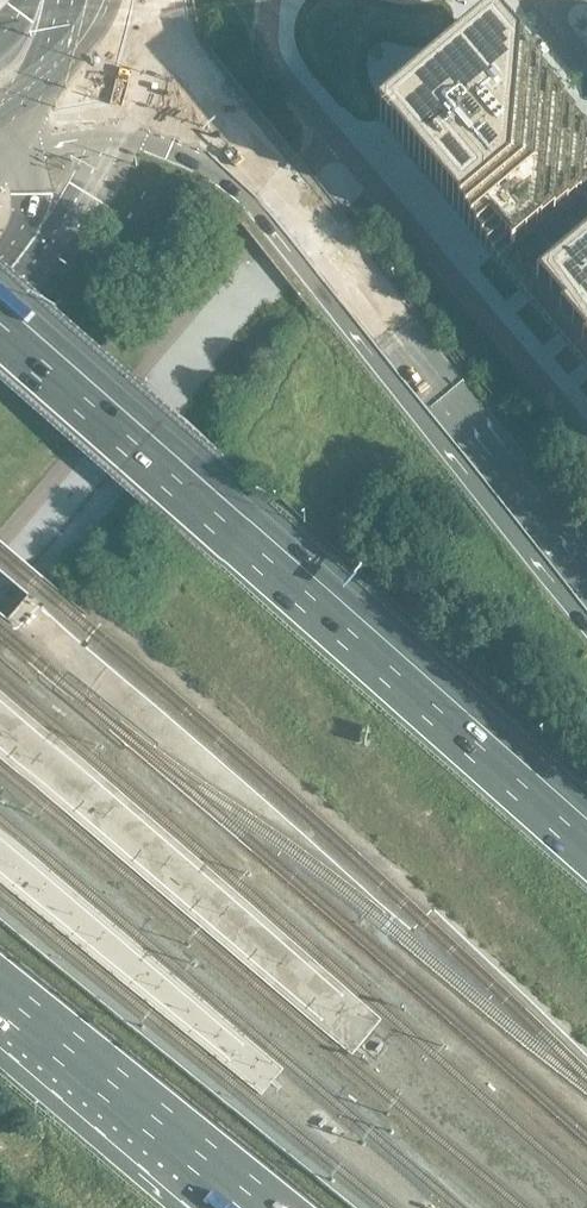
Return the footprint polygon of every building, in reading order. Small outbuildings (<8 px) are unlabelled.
[(571,21),(586,40),(586,8),(578,7),(571,21)] [(405,154),(586,369),(586,133),(503,34),(405,154)]
